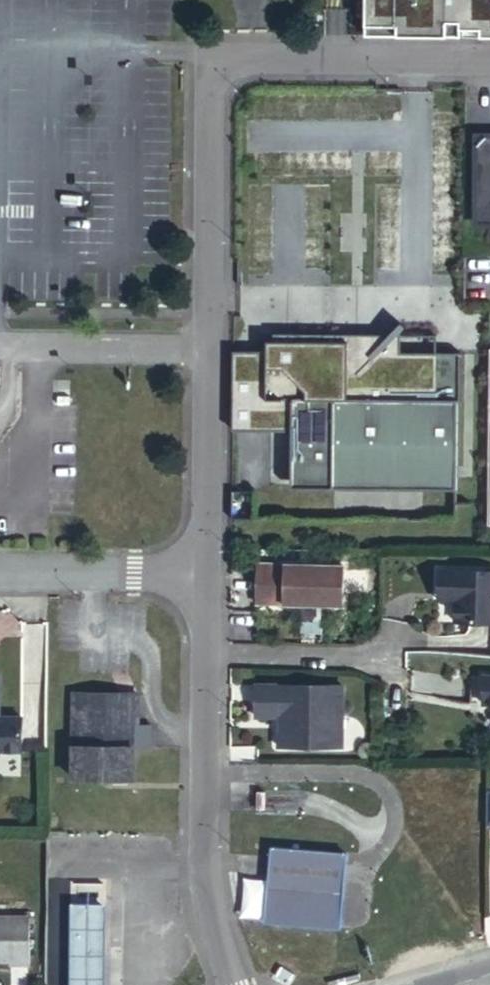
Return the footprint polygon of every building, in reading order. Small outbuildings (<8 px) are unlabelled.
[(365,23),(460,23),(459,16),(479,16),(479,23),(489,23),(489,0),(365,0),(365,23)] [(475,134),(476,219),(489,219),(489,134),(475,134)] [(234,346),(233,424),(291,425),(290,482),(455,483),(455,464),(461,464),(462,347),(401,346),(401,327),(345,327),(345,333),(264,333),(264,346),(234,346)] [(347,564),(257,563),(257,602),(346,603),(347,564)] [(443,567),(442,591),(460,592),(460,597),(459,619),(489,620),(489,568),(443,567)] [(346,682),(255,681),(255,711),(279,711),(278,742),(344,743),(346,682)] [(129,746),(134,746),(133,722),(133,709),(115,690),(69,691),(70,775),(129,776),(129,746)] [(134,690),(115,690),(133,709),(134,690)] [(2,749),(19,749),(20,708),(0,708),(0,747),(2,749)] [(133,722),(134,746),(146,746),(146,722),(133,722)] [(344,851),(268,844),(262,921),(338,927),(344,851)] [(72,900),(71,984),(100,984),(100,900),(72,900)] [(0,911),(0,956),(6,956),(6,958),(26,958),(26,912),(0,911)]
